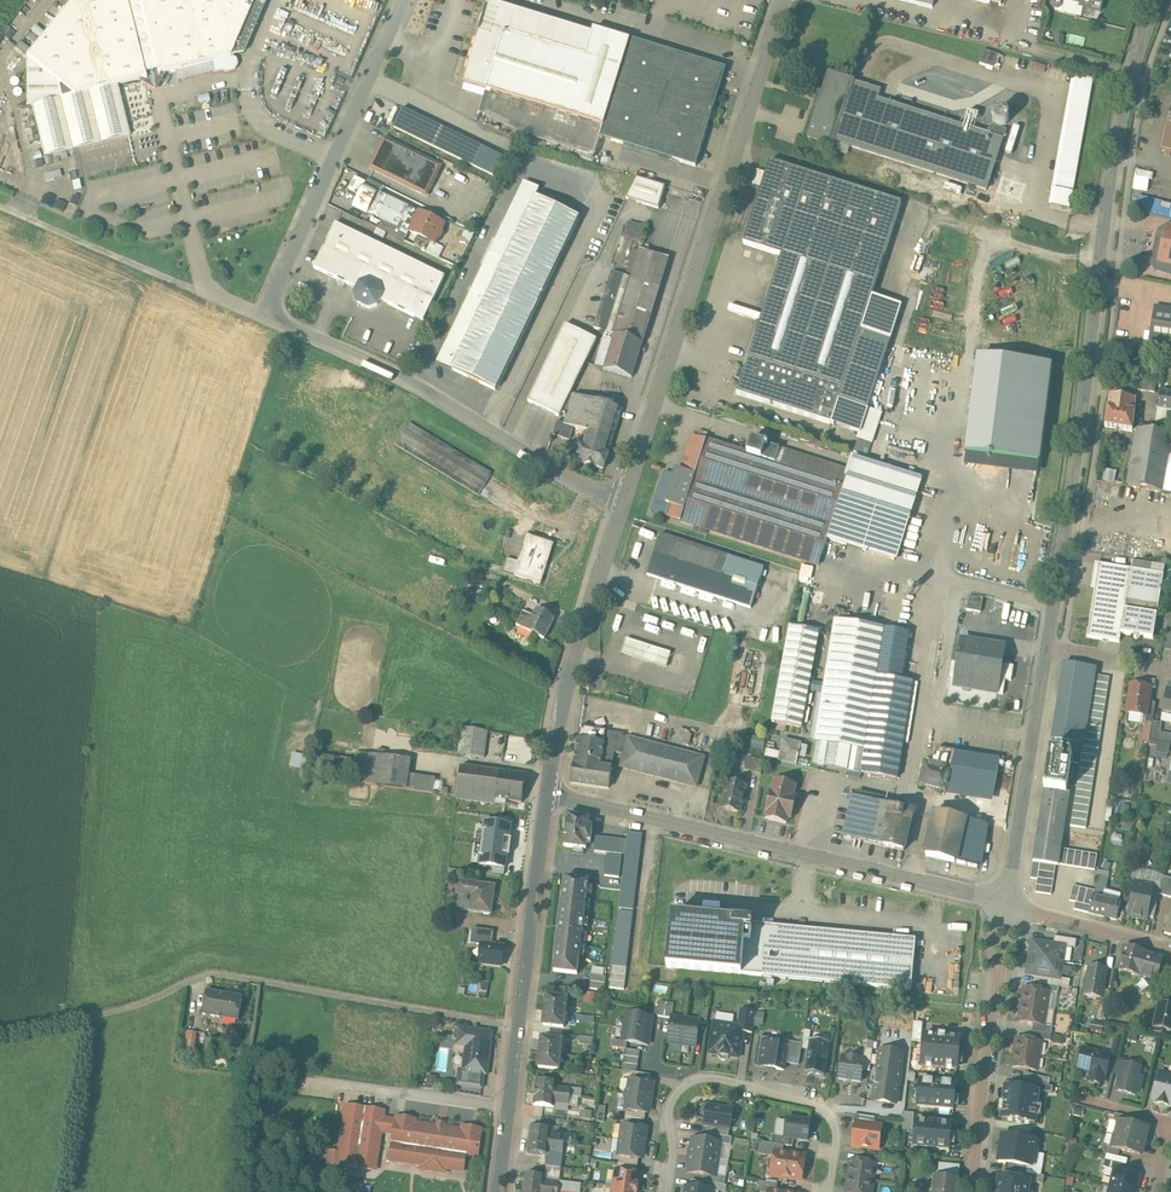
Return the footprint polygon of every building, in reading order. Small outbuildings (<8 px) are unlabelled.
[(26,57),(27,106),(31,105),(44,156),(129,135),(117,85),(212,62),(230,57),(254,1),(251,0),(73,0),(26,57)] [(1051,4),(1054,8),(1058,9),(1062,7),(1064,1),(1080,4),(1079,7),(1101,12),(1103,0),(1052,0),(1051,4)] [(726,68),(630,39),(630,40),(594,29),(592,34),(489,2),(464,83),(487,90),(603,126),(600,137),(624,144),(671,159),(695,166),(726,68)] [(998,54),(984,50),(979,63),(993,68),(998,54)] [(230,57),(212,62),(214,72),(223,70),(226,71),(234,70),(237,65),(235,60),(230,57)] [(829,73),(808,137),(833,145),(834,141),(851,90),(854,81),(829,73)] [(1073,75),(1052,188),(1073,192),(1093,79),(1073,75)] [(603,126),(487,90),(480,114),(524,135),(593,157),(600,137),(603,126)] [(1003,139),(851,90),(834,141),(987,190),(1003,139)] [(405,104),(394,126),(403,130),(414,109),(405,104)] [(414,109),(403,130),(412,135),(423,113),(414,109)] [(432,117),(423,113),(412,135),(421,139),(432,117)] [(1163,148),(1170,150),(1170,116),(1163,148)] [(441,122),(432,117),(421,139),(430,144),(441,122)] [(441,122),(430,144),(439,148),(450,126),(441,122)] [(450,126),(439,148),(448,152),(459,131),(450,126)] [(468,135),(459,131),(448,152),(457,157),(468,135)] [(448,170),(384,139),(370,168),(373,170),(427,196),(428,193),(434,182),(440,185),(448,170)] [(671,159),(624,144),(622,151),(669,165),(671,159)] [(901,203),(770,161),(766,173),(761,187),(743,243),(781,255),(797,207),(890,238),(901,203)] [(766,173),(758,171),(753,185),(761,187),(766,173)] [(665,186),(636,177),(626,199),(659,209),(665,186)] [(440,185),(434,182),(428,193),(435,196),(440,185)] [(419,212),(364,185),(353,208),(367,215),(368,213),(398,228),(399,226),(410,232),(410,231),(419,212)] [(1052,188),(1049,205),(1070,209),(1073,192),(1052,188)] [(520,190),(437,362),(496,390),(579,218),(535,197),(520,190)] [(890,238),(797,207),(781,255),(737,393),(831,423),(838,400),(861,330),(872,295),(890,238)] [(445,224),(419,212),(410,231),(410,232),(435,244),(438,238),(439,238),(441,237),(442,234),(442,232),(441,231),(445,224)] [(637,239),(641,224),(627,220),(623,235),(637,239)] [(380,245),(336,223),(314,268),(338,279),(336,283),(344,287),(346,283),(358,289),(380,245)] [(1168,226),(1167,226),(1166,226),(1159,230),(1151,263),(1155,271),(1170,274),(1170,271),(1170,227),(1168,226)] [(445,277),(380,245),(358,289),(424,321),(445,277)] [(640,250),(604,369),(632,377),(668,259),(640,250)] [(861,330),(890,340),(901,304),(872,295),(861,330)] [(1155,306),(1150,344),(1170,347),(1170,308),(1155,306)] [(597,340),(565,324),(528,402),(559,417),(561,413),(570,394),(597,340)] [(890,340),(861,330),(838,400),(868,409),(890,340)] [(1050,367),(979,358),(967,453),(1038,462),(1050,367)] [(1155,370),(1143,369),(1142,377),(1154,378),(1155,370)] [(1160,391),(1158,409),(1170,411),(1170,393),(1160,391)] [(597,402),(574,395),(570,394),(561,413),(568,414),(565,424),(564,425),(574,428),(586,432),(582,444),(577,461),(604,469),(609,453),(609,452),(622,411),(597,403),(597,402)] [(597,401),(611,406),(613,399),(599,395),(597,401)] [(1134,398),(1110,395),(1108,407),(1132,411),(1133,409),(1136,409),(1137,401),(1134,401),(1134,398)] [(868,409),(838,400),(831,423),(860,432),(868,409)] [(1108,407),(1107,407),(1105,426),(1133,432),(1133,430),(1134,423),(1135,411),(1132,411),(1108,407)] [(1158,409),(1156,423),(1170,426),(1170,411),(1158,409)] [(565,424),(557,421),(553,434),(570,440),(574,428),(564,425),(565,424)] [(1134,423),(1133,430),(1136,430),(1147,432),(1148,424),(1134,423)] [(491,474),(409,424),(396,445),(479,495),(491,474)] [(1136,430),(1127,486),(1170,493),(1170,448),(1170,447),(1170,440),(1170,436),(1147,432),(1136,430)] [(679,475),(666,516),(680,520),(706,440),(692,435),(679,475)] [(872,442),(858,437),(854,451),(867,455),(872,442)] [(747,453),(706,440),(680,520),(819,565),(827,538),(845,484),(844,484),(781,464),(786,451),(752,439),(747,453)] [(921,479),(857,459),(851,478),(846,477),(844,484),(845,484),(827,538),(867,551),(867,548),(897,557),(921,479)] [(1104,479),(1114,481),(1116,470),(1107,468),(1104,479)] [(679,475),(665,471),(652,512),(666,516),(679,475)] [(764,568),(660,534),(647,574),(751,608),(764,568)] [(553,545),(528,537),(520,561),(516,576),(540,584),(553,545)] [(960,539),(958,547),(964,549),(967,541),(960,539)] [(520,561),(507,557),(503,572),(516,576),(520,561)] [(1165,572),(1099,562),(1088,638),(1119,642),(1120,635),(1155,641),(1165,572)] [(983,598),(969,596),(968,603),(982,605),(983,598)] [(982,605),(968,603),(966,610),(981,613),(982,605)] [(554,618),(536,609),(533,616),(526,630),(544,639),(554,618)] [(533,616),(524,611),(517,625),(526,630),(533,616)] [(885,631),(835,623),(827,668),(877,676),(885,631)] [(789,627),(772,722),(802,728),(819,632),(790,626),(790,627),(789,627)] [(827,668),(815,740),(827,742),(829,730),(843,733),(843,735),(853,737),(854,734),(867,737),(862,772),(897,778),(913,682),(901,680),(909,632),(885,628),(885,631),(877,676),(827,668)] [(1165,635),(1163,649),(1170,650),(1170,648),(1170,636),(1165,635)] [(622,652),(644,659),(648,647),(625,640),(622,652)] [(1004,653),(961,646),(954,686),(997,693),(1004,653)] [(659,651),(648,647),(644,659),(655,663),(659,651)] [(659,651),(655,663),(666,666),(670,654),(659,651)] [(1088,667),(1064,663),(1052,739),(1076,743),(1088,667)] [(1151,689),(1132,686),(1127,713),(1146,716),(1149,702),(1151,689)] [(1167,690),(1163,712),(1170,714),(1170,691),(1167,690)] [(615,695),(613,701),(627,704),(629,698),(620,696),(615,695)] [(1156,703),(1149,702),(1146,716),(1145,722),(1152,723),(1152,722),(1153,722),(1156,703)] [(1152,723),(1145,722),(1142,740),(1149,742),(1152,723)] [(1170,735),(1160,733),(1162,724),(1153,722),(1152,722),(1152,723),(1149,742),(1149,744),(1157,745),(1156,752),(1168,754),(1170,735)] [(488,731),(462,727),(458,755),(485,758),(488,731)] [(624,735),(580,728),(578,741),(578,742),(577,752),(576,752),(576,753),(577,753),(575,763),(575,765),(572,782),(572,783),(573,783),(580,784),(581,784),(582,784),(588,785),(590,786),(590,785),(597,786),(597,787),(598,787),(609,788),(614,753),(620,753),(620,751),(623,737),(624,735)] [(688,731),(679,729),(678,736),(680,737),(683,741),(682,744),(689,746),(691,736),(688,731)] [(853,737),(843,735),(843,733),(829,730),(827,742),(815,740),(812,764),(862,772),(867,737),(854,734),(853,737)] [(767,736),(754,734),(751,746),(765,749),(767,736)] [(686,754),(623,737),(620,751),(624,752),(683,768),(686,754)] [(801,743),(784,739),(779,761),(796,765),(801,743)] [(955,751),(937,749),(933,765),(951,769),(952,769),(955,751)] [(1000,759),(955,752),(955,751),(952,769),(949,785),(994,793),(1000,759)] [(291,752),(289,766),(300,767),(301,753),(291,752)] [(381,756),(356,752),(352,782),(377,785),(381,756)] [(683,768),(624,752),(621,767),(679,782),(683,768)] [(1050,753),(1033,861),(1058,865),(1070,793),(1066,792),(1072,756),(1050,753)] [(704,758),(686,754),(683,768),(679,782),(696,787),(704,758)] [(350,774),(352,760),(321,755),(319,769),(350,774)] [(411,760),(381,756),(377,785),(407,789),(411,760)] [(764,760),(756,758),(753,771),(761,773),(764,760)] [(933,765),(925,763),(919,786),(920,787),(921,788),(921,787),(935,790),(935,793),(941,795),(942,792),(946,793),(951,769),(933,765)] [(508,775),(465,769),(462,791),(472,793),(471,800),(483,802),(484,794),(505,797),(508,775)] [(525,777),(508,775),(505,797),(522,799),(525,777)] [(746,786),(727,781),(721,808),(740,812),(746,786)] [(795,786),(774,781),(766,819),(787,823),(788,818),(791,819),(796,797),(795,797),(793,797),(794,792),(795,786)] [(913,812),(853,798),(844,837),(904,851),(913,812)] [(986,824),(934,812),(924,855),(978,868),(986,824)] [(589,820),(568,815),(564,847),(586,849),(587,842),(591,843),(592,828),(588,827),(589,820)] [(483,822),(478,866),(506,869),(511,825),(483,822)] [(597,825),(596,835),(612,837),(613,826),(597,825)] [(628,833),(619,908),(633,910),(642,834),(628,833)] [(624,840),(596,837),(594,851),(622,855),(624,840)] [(622,857),(607,855),(605,876),(619,877),(622,857)] [(1058,866),(1044,864),(1043,872),(1057,874),(1058,866)] [(1096,885),(1107,885),(1108,870),(1098,870),(1096,885)] [(1057,875),(1042,873),(1041,880),(1056,882),(1057,875)] [(1163,877),(1159,895),(1170,898),(1170,879),(1163,877)] [(588,881),(565,878),(554,972),(577,975),(588,881)] [(1144,881),(1144,885),(1136,883),(1134,893),(1133,893),(1133,894),(1133,898),(1132,898),(1132,899),(1132,901),(1132,902),(1131,904),(1131,905),(1129,916),(1147,920),(1147,917),(1151,898),(1154,883),(1144,881)] [(495,887),(459,882),(457,895),(460,895),(471,897),(469,910),(469,911),(491,914),(495,887)] [(1095,891),(1073,886),(1070,901),(1076,903),(1074,909),(1090,913),(1094,896),(1095,891)] [(471,897),(460,895),(458,909),(469,910),(471,897)] [(1094,896),(1090,913),(1099,916),(1103,898),(1094,896)] [(1120,903),(1104,899),(1104,898),(1103,898),(1099,916),(1100,916),(1115,920),(1116,921),(1117,920),(1116,919),(1120,904),(1121,904),(1121,903),(1120,902),(1120,903)] [(1158,899),(1151,898),(1147,917),(1154,919),(1158,899)] [(633,913),(619,911),(612,966),(627,968),(633,913)] [(753,924),(672,917),(667,967),(742,974),(745,942),(751,942),(753,924)] [(916,940),(753,924),(751,942),(745,942),(742,974),(761,976),(775,977),(911,990),(916,940)] [(494,931),(473,928),(471,943),(482,945),(482,944),(492,945),(494,931)] [(1077,940),(1055,937),(1054,944),(1065,946),(1075,948),(1077,940)] [(1054,944),(1032,941),(1029,957),(1063,962),(1065,946),(1054,944)] [(492,945),(482,944),(482,945),(480,963),(501,966),(504,947),(492,945)] [(1145,952),(1125,947),(1119,972),(1138,977),(1138,976),(1156,981),(1162,959),(1145,954),(1145,952)] [(1063,962),(1029,957),(1027,974),(1048,978),(1060,979),(1060,978),(1063,962)] [(603,974),(605,968),(592,966),(591,972),(603,974)] [(1106,969),(1090,966),(1085,996),(1100,998),(1101,998),(1103,990),(1106,969)] [(606,977),(591,975),(590,989),(604,991),(606,977)] [(775,977),(761,976),(760,985),(775,987),(775,977)] [(1070,980),(1060,978),(1060,979),(1048,978),(1048,984),(1059,986),(1069,988),(1070,980)] [(1048,984),(1040,983),(1039,990),(1049,992),(1058,993),(1059,986),(1048,984)] [(1039,990),(1025,988),(1022,1005),(1047,1009),(1049,992),(1039,990)] [(1110,991),(1103,990),(1101,998),(1100,998),(1099,1006),(1107,1008),(1110,991)] [(243,997),(207,991),(203,1015),(239,1021),(243,997)] [(567,999),(547,996),(545,1011),(569,1014),(569,1006),(566,1006),(567,999)] [(667,1003),(660,1002),(658,1016),(665,1017),(667,1003)] [(674,1004),(667,1003),(665,1017),(672,1019),(672,1017),(674,1004)] [(1160,1003),(1155,1026),(1170,1030),(1170,1005),(1160,1003)] [(1047,1009),(1022,1005),(1019,1022),(1033,1024),(1044,1026),(1047,1009)] [(709,1009),(702,1008),(700,1021),(700,1023),(707,1024),(709,1009)] [(569,1014),(545,1011),(543,1025),(564,1028),(565,1020),(568,1021),(569,1014)] [(652,1018),(626,1014),(624,1028),(650,1032),(652,1018)] [(686,1019),(672,1017),(672,1019),(668,1043),(682,1045),(686,1019)] [(700,1021),(686,1019),(682,1045),(696,1047),(700,1023),(700,1021)] [(1108,1022),(1096,1019),(1094,1029),(1106,1031),(1108,1022)] [(714,1024),(710,1056),(741,1060),(745,1028),(714,1024)] [(1044,1026),(1033,1024),(1032,1031),(1051,1034),(1053,1027),(1044,1026)] [(492,1032),(460,1028),(458,1044),(467,1046),(464,1070),(484,1074),(486,1074),(492,1032)] [(650,1032),(624,1028),(622,1041),(628,1042),(648,1045),(650,1032)] [(197,1032),(186,1031),(183,1049),(187,1050),(187,1056),(193,1056),(197,1032)] [(1051,1034),(1032,1031),(1031,1038),(1050,1041),(1051,1034)] [(1137,1035),(1129,1033),(1128,1040),(1135,1042),(1137,1035)] [(923,1034),(921,1064),(957,1067),(959,1037),(923,1034)] [(804,1036),(803,1036),(801,1049),(808,1050),(810,1041),(810,1040),(810,1037),(804,1036)] [(562,1041),(542,1038),(540,1053),(564,1056),(565,1048),(562,1048),(562,1041)] [(217,1041),(207,1039),(204,1058),(215,1059),(217,1041)] [(1041,1042),(1017,1039),(1015,1053),(1039,1057),(1041,1042)] [(622,1041),(613,1040),(612,1047),(626,1049),(628,1042),(622,1041)] [(830,1043),(810,1040),(810,1041),(805,1072),(805,1073),(825,1076),(825,1075),(824,1075),(829,1044),(830,1043)] [(1121,1042),(1114,1041),(1111,1050),(1119,1052),(1121,1042)] [(764,1043),(760,1069),(786,1073),(790,1047),(764,1043)] [(873,1049),(865,1048),(863,1060),(864,1060),(863,1070),(870,1071),(873,1049)] [(626,1049),(625,1056),(639,1059),(639,1058),(640,1051),(626,1049)] [(895,1106),(903,1052),(879,1049),(871,1103),(895,1106)] [(1110,1056),(1082,1050),(1078,1068),(1093,1072),(1090,1081),(1102,1084),(1104,1075),(1106,1075),(1110,1056)] [(564,1056),(540,1053),(539,1067),(559,1070),(560,1062),(563,1063),(564,1056)] [(1039,1057),(1015,1053),(1012,1067),(1037,1071),(1039,1057)] [(625,1056),(623,1063),(638,1066),(639,1059),(625,1056)] [(863,1060),(857,1059),(857,1058),(849,1056),(849,1058),(842,1057),(839,1078),(861,1081),(863,1070),(864,1060),(863,1060)] [(623,1063),(623,1064),(622,1071),(637,1073),(638,1066),(623,1063)] [(1123,1065),(1117,1063),(1115,1072),(1121,1073),(1123,1065)] [(1140,1069),(1123,1065),(1121,1073),(1117,1089),(1134,1094),(1135,1088),(1141,1090),(1143,1078),(1138,1077),(1140,1069)] [(464,1070),(459,1070),(457,1085),(482,1089),(484,1074),(464,1070)] [(637,1073),(632,1072),(631,1079),(650,1082),(651,1075),(637,1073)] [(1045,1078),(1026,1073),(1024,1080),(1043,1085),(1045,1078)] [(1160,1073),(1153,1101),(1158,1102),(1158,1103),(1168,1105),(1168,1104),(1170,1105),(1170,1076),(1160,1073)] [(631,1079),(629,1079),(627,1095),(652,1098),(653,1092),(651,1092),(652,1083),(650,1082),(631,1079)] [(571,1088),(556,1087),(557,1083),(537,1080),(536,1093),(570,1097),(571,1088)] [(917,1080),(915,1108),(952,1110),(954,1082),(917,1080)] [(1004,1086),(1000,1120),(1035,1123),(1038,1090),(1004,1086)] [(582,1090),(571,1088),(570,1097),(581,1098),(582,1090)] [(570,1097),(536,1093),(534,1105),(554,1108),(554,1104),(569,1106),(570,1097)] [(652,1098),(627,1095),(625,1110),(646,1113),(647,1114),(649,1104),(651,1105),(652,1098)] [(382,1133),(393,1135),(390,1160),(424,1165),(423,1169),(445,1173),(446,1169),(463,1171),(466,1155),(478,1157),(482,1129),(462,1126),(461,1130),(416,1123),(416,1119),(396,1116),(396,1119),(384,1117),(385,1111),(346,1105),(338,1152),(329,1150),(326,1172),(339,1174),(340,1165),(377,1171),(382,1133)] [(599,1105),(596,1120),(603,1121),(605,1106),(599,1105)] [(732,1110),(707,1106),(704,1108),(704,1114),(706,1116),(704,1125),(708,1125),(730,1128),(732,1110)] [(581,1118),(591,1118),(592,1109),(581,1109),(581,1118)] [(646,1113),(627,1111),(625,1118),(644,1121),(646,1113)] [(1129,1117),(1115,1114),(1113,1122),(1118,1123),(1118,1122),(1127,1124),(1129,1117)] [(875,1118),(854,1115),(853,1122),(856,1123),(856,1122),(874,1125),(875,1118)] [(644,1121),(625,1118),(624,1125),(643,1128),(644,1121)] [(810,1121),(788,1118),(785,1137),(794,1138),(807,1140),(810,1121)] [(874,1125),(856,1122),(856,1123),(853,1146),(878,1149),(881,1126),(874,1125)] [(1127,1124),(1118,1122),(1118,1123),(1115,1135),(1145,1143),(1147,1135),(1146,1135),(1147,1129),(1127,1124)] [(592,1124),(581,1123),(580,1132),(591,1133),(592,1124)] [(920,1123),(917,1151),(953,1155),(955,1127),(920,1123)] [(624,1125),(622,1125),(620,1140),(645,1144),(646,1138),(644,1137),(645,1128),(643,1128),(624,1125)] [(730,1128),(708,1125),(707,1133),(711,1134),(728,1137),(730,1128)] [(565,1135),(551,1133),(551,1130),(531,1127),(530,1139),(564,1144),(565,1135)] [(728,1137),(711,1134),(709,1141),(721,1143),(721,1144),(731,1145),(732,1137),(728,1137)] [(579,1137),(565,1135),(564,1144),(578,1145),(579,1137)] [(794,1138),(785,1137),(772,1135),(771,1144),(784,1146),(793,1147),(794,1138)] [(1036,1141),(1002,1135),(1000,1148),(1034,1153),(1036,1141)] [(1145,1143),(1115,1135),(1112,1148),(1141,1155),(1142,1150),(1143,1150),(1145,1143)] [(597,1146),(608,1150),(611,1140),(600,1137),(597,1146)] [(564,1144),(530,1139),(528,1152),(548,1154),(549,1151),(563,1152),(564,1144)] [(709,1141),(693,1139),(691,1150),(692,1150),(691,1156),(718,1160),(721,1144),(721,1143),(709,1141)] [(645,1144),(620,1140),(618,1156),(620,1156),(639,1159),(641,1159),(642,1150),(644,1150),(645,1144)] [(771,1144),(762,1142),(760,1155),(774,1157),(775,1152),(783,1153),(784,1146),(771,1144)] [(1034,1153),(1000,1148),(998,1162),(1006,1163),(1028,1167),(1032,1167),(1034,1153)] [(783,1153),(775,1152),(774,1157),(771,1176),(801,1181),(805,1156),(783,1153)] [(885,1158),(866,1155),(865,1162),(875,1164),(884,1165),(885,1158)] [(639,1159),(620,1156),(619,1163),(638,1166),(639,1159)] [(718,1160),(691,1156),(690,1162),(689,1161),(688,1172),(704,1175),(716,1176),(718,1160)] [(865,1162),(851,1160),(848,1177),(873,1181),(875,1164),(865,1162)] [(638,1166),(619,1163),(618,1170),(637,1173),(638,1166)] [(1028,1167),(1006,1163),(1005,1171),(1027,1174),(1028,1167)] [(960,1166),(939,1164),(937,1178),(959,1180),(960,1166)] [(618,1170),(616,1170),(613,1186),(639,1189),(640,1183),(637,1183),(639,1173),(637,1173),(618,1170)] [(1140,1176),(1113,1170),(1109,1186),(1134,1191),(1136,1191),(1140,1176)] [(559,1182),(545,1180),(545,1176),(525,1174),(524,1186),(558,1191),(559,1182)] [(716,1176),(704,1175),(703,1182),(713,1183),(725,1185),(726,1177),(720,1176),(716,1176)] [(848,1177),(846,1191),(871,1191),(873,1181),(848,1177)] [(934,1178),(933,1191),(958,1191),(959,1180),(937,1178),(934,1178)] [(703,1182),(691,1180),(690,1187),(712,1190),(713,1183),(703,1182)] [(1033,1185),(1001,1181),(999,1191),(1032,1191),(1033,1185)] [(559,1182),(558,1191),(570,1191),(578,1191),(579,1184),(559,1182)] [(760,1182),(758,1191),(769,1191),(769,1190),(777,1191),(778,1184),(760,1182)]
